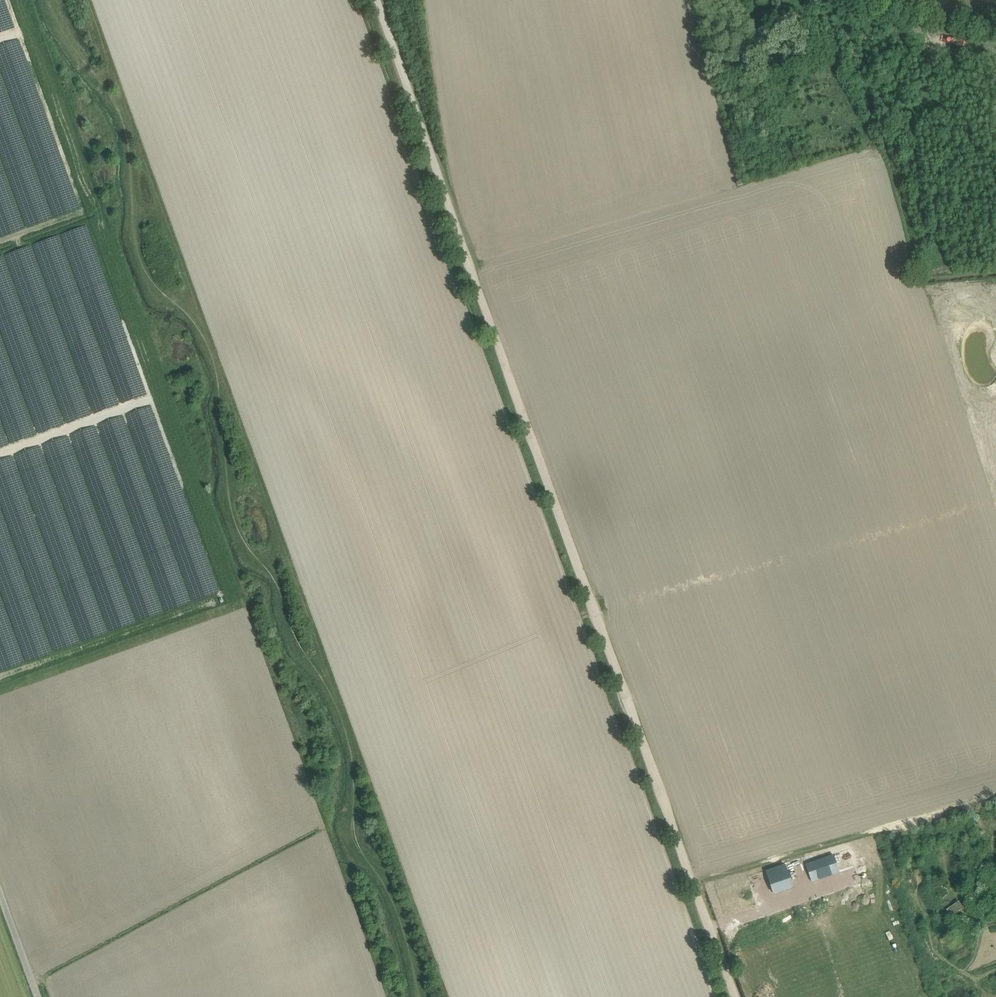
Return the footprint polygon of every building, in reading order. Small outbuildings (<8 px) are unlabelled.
[(834,855),(806,864),(812,881),(840,872),(834,855)] [(765,869),(773,893),(792,886),(784,862),(765,869)] [(964,908),(959,902),(947,911),(952,917),(964,908)]
